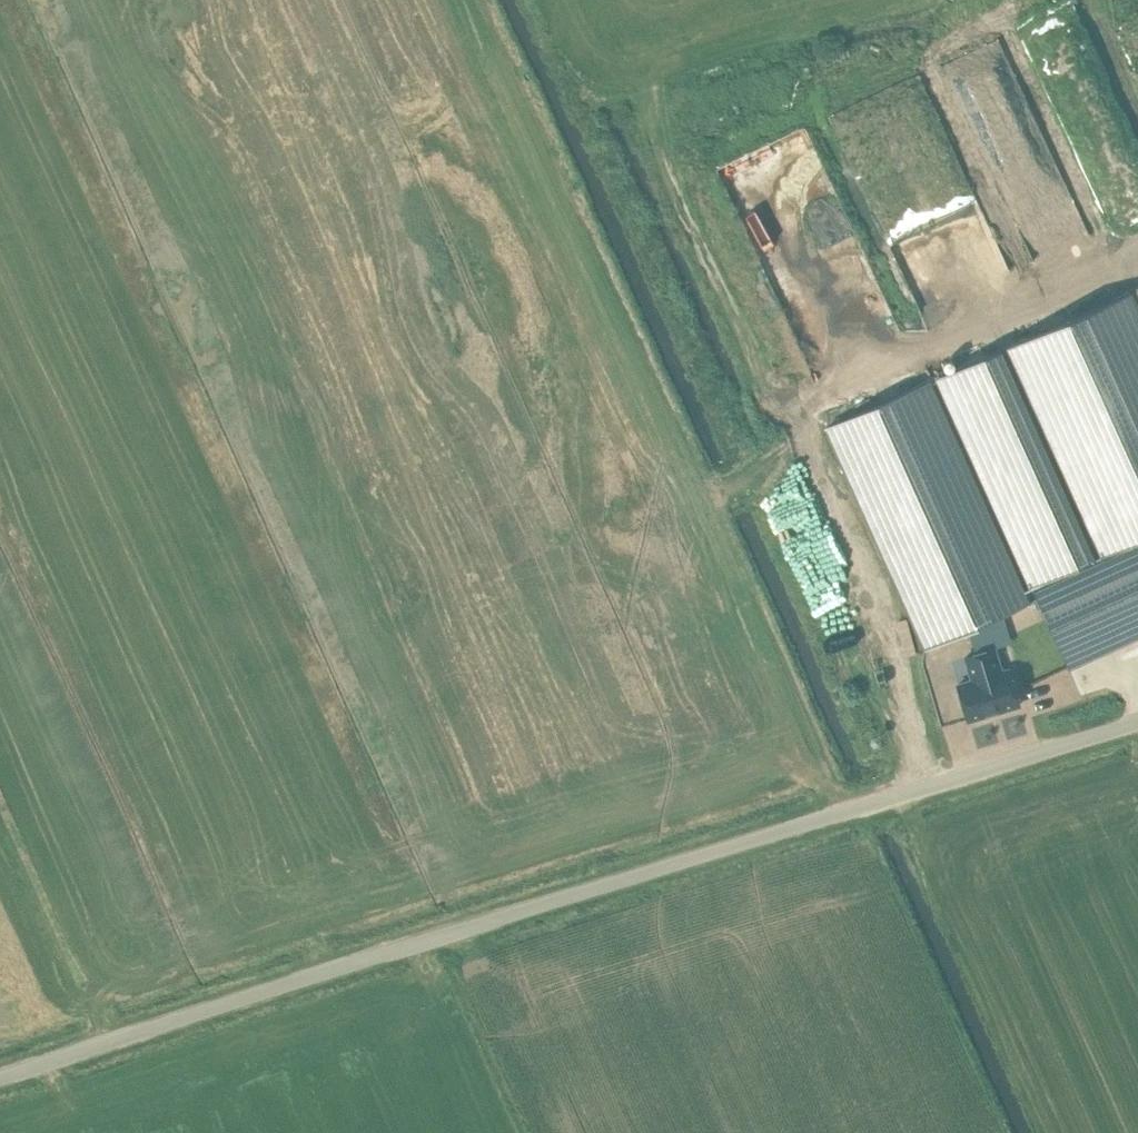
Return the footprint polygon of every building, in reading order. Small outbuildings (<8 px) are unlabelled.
[(829,115),(836,131),(876,114),(869,99),(829,115)] [(827,426),(927,647),(968,629),(986,621),(1030,601),(1037,598),(1042,607),(1068,666),(1137,634),(1137,287),(827,426)] [(1037,598),(1030,601),(1034,610),(1042,607),(1037,598)] [(972,680),(957,684),(968,720),(1019,704),(1008,669),(1001,671),(994,648),(986,621),(968,629),(975,653),(965,656),(972,680)]
